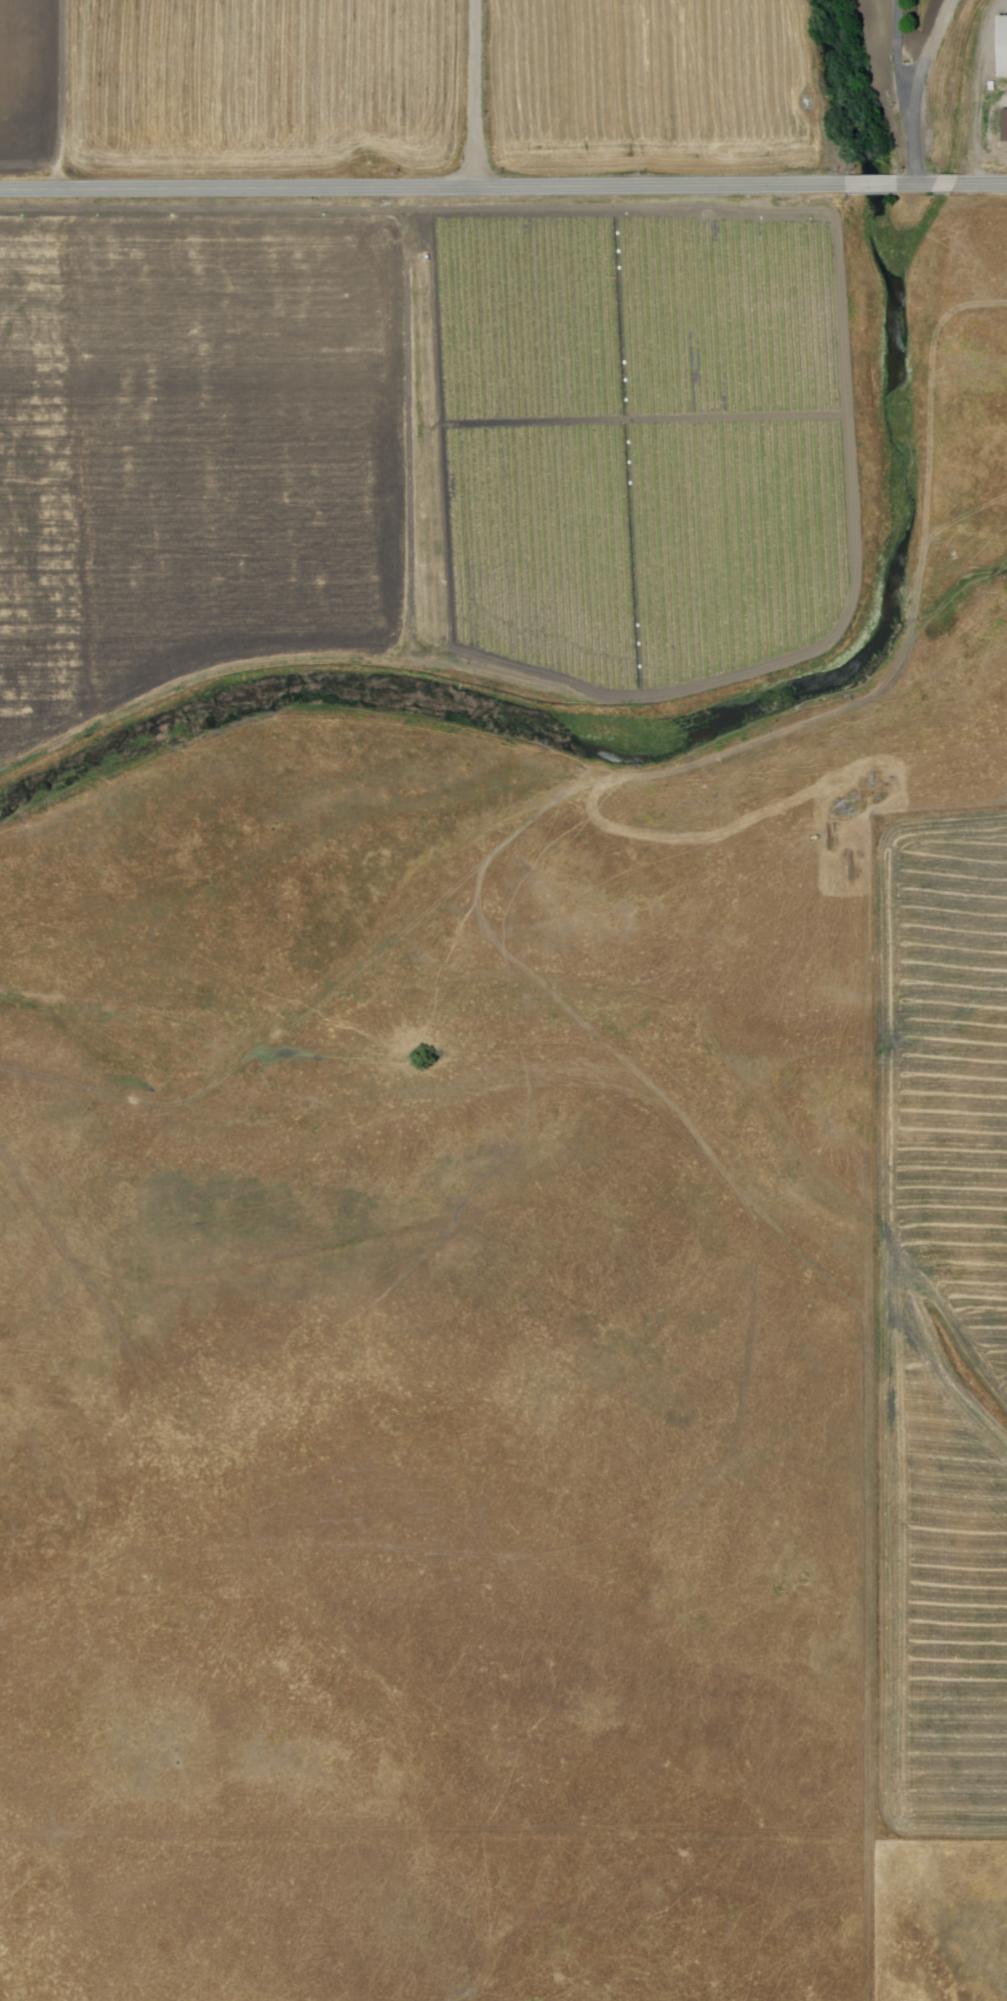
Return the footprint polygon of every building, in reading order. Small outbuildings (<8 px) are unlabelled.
[(993,76),(1006,76),(1006,15),(993,15),(993,76)] [(999,108),(999,141),(1006,141),(1006,108),(999,108)]
